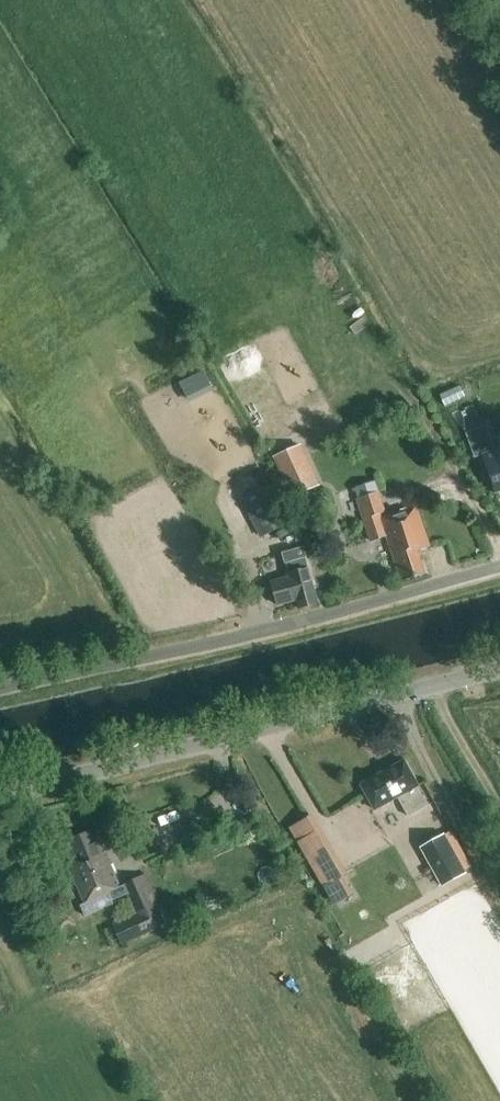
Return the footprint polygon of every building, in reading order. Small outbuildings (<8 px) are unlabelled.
[(463,384),(443,392),(448,402),(467,394),(463,384)] [(469,434),(478,458),(484,456),(496,491),(495,492),(495,494),(499,492),(499,450),(496,451),(488,427),(469,434)] [(320,486),(301,444),(272,457),(291,499),(320,486)] [(289,523),(269,484),(240,499),(260,538),(289,523)] [(431,548),(417,505),(382,517),(381,514),(385,513),(379,492),(356,499),(370,543),(385,537),(400,582),(425,574),(417,552),(431,548)] [(318,604),(308,568),(305,557),(307,556),(304,545),(282,551),(288,574),(285,575),(286,578),(271,582),(277,606),(296,601),(299,609),(318,604)] [(428,806),(417,787),(418,786),(404,761),(361,785),(375,810),(398,798),(408,817),(428,806)] [(314,815),(290,829),(298,844),(322,830),(314,815)] [(78,863),(69,867),(85,905),(111,894),(114,901),(129,895),(139,916),(114,927),(122,946),(164,927),(142,878),(125,885),(126,887),(121,889),(95,830),(68,841),(78,863)] [(466,874),(444,835),(419,849),(441,888),(466,874)]
